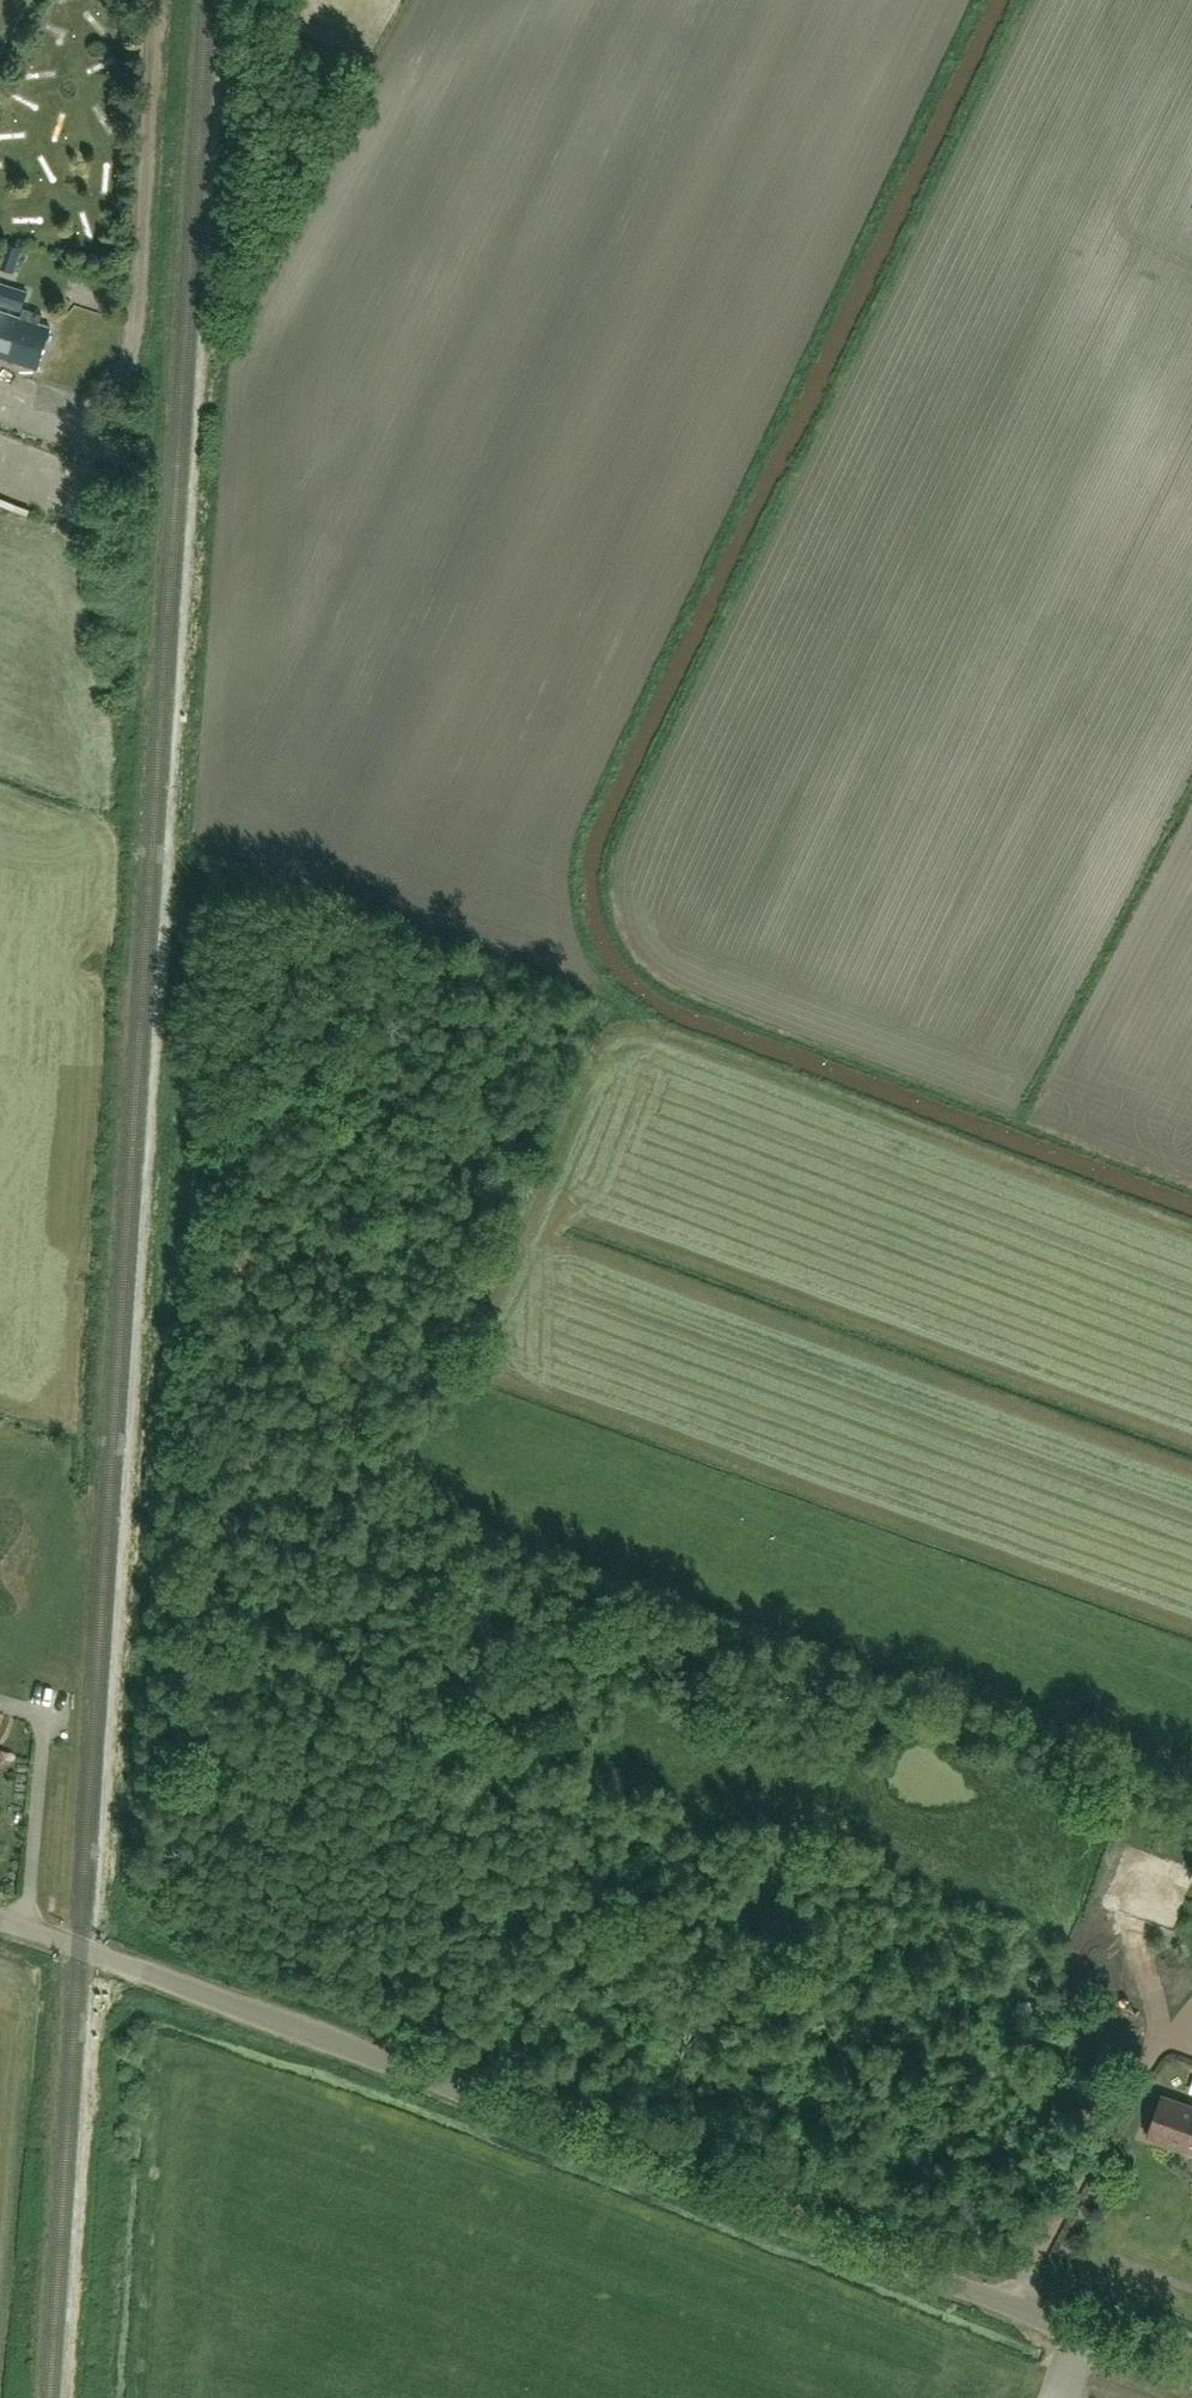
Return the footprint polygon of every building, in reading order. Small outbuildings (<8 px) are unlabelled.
[(14,272),(22,250),(8,245),(0,267),(14,272)] [(21,311),(28,290),(0,281),(0,304),(21,311)] [(22,315),(0,307),(0,350),(38,363),(51,325),(40,321),(42,315),(24,308),(22,315)] [(1162,2096),(1148,2136),(1191,2152),(1191,2107),(1162,2096)]
